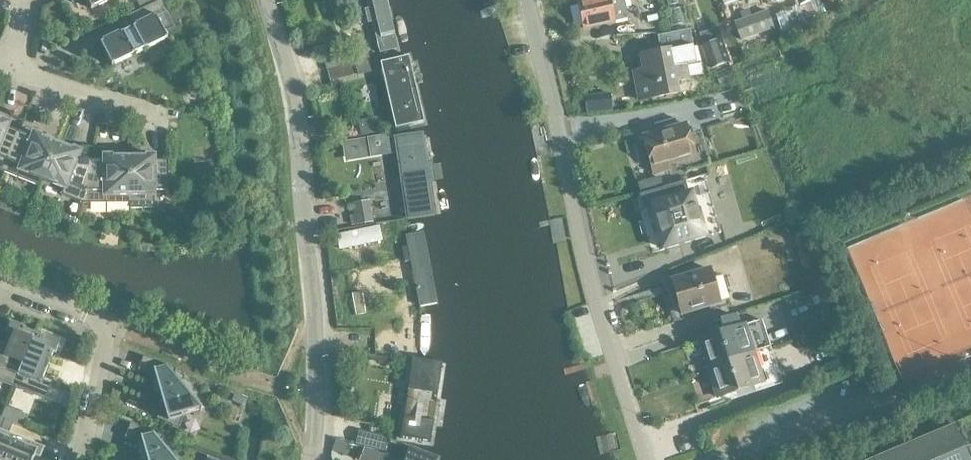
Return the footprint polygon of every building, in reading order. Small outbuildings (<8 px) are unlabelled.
[(91,9),(110,0),(87,0),(91,9)] [(100,43),(112,66),(168,39),(164,32),(175,27),(162,0),(160,0),(128,16),(133,27),(100,43)] [(380,53),(398,48),(386,0),(367,0),(369,8),(365,9),(368,24),(372,22),(380,53)] [(577,2),(583,28),(614,21),(628,18),(625,6),(630,5),(628,0),(587,0),(577,2)] [(739,39),(773,27),(767,12),(734,23),(739,39)] [(653,69),(634,72),(639,100),(678,93),(675,81),(688,78),(685,64),(696,62),(690,29),(657,35),(660,51),(650,53),(653,69)] [(721,39),(703,45),(711,68),(729,62),(721,39)] [(366,46),(350,51),(353,62),(369,58),(366,46)] [(340,51),(324,55),(327,66),(343,62),(340,51)] [(381,64),(395,129),(413,125),(399,60),(381,64)] [(610,95),(586,97),(587,111),(611,109),(610,95)] [(675,118),(639,128),(641,135),(652,174),(654,173),(670,169),(668,164),(669,164),(695,156),(685,124),(678,126),(675,118)] [(20,133),(7,128),(9,123),(0,120),(0,171),(4,173),(20,133)] [(39,187),(57,143),(34,133),(32,138),(20,133),(4,173),(39,187)] [(395,137),(408,221),(429,218),(423,177),(425,174),(422,156),(419,154),(416,134),(395,137)] [(385,135),(367,138),(370,154),(388,151),(385,135)] [(57,143),(39,187),(79,203),(83,203),(91,161),(79,156),(80,152),(57,143)] [(129,208),(129,156),(104,156),(104,161),(91,161),(83,203),(129,208)] [(129,156),(129,208),(155,208),(154,191),(169,191),(169,161),(154,161),(154,156),(129,156)] [(659,220),(655,222),(657,232),(658,232),(663,249),(720,233),(704,176),(661,188),(665,202),(655,205),(659,220)] [(659,177),(639,183),(641,192),(661,186),(659,177)] [(369,201),(353,203),(357,224),(372,222),(369,201)] [(379,226),(337,235),(340,248),(382,239),(379,226)] [(421,306),(437,303),(423,232),(407,236),(421,306)] [(673,280),(683,314),(721,303),(711,268),(673,280)] [(723,332),(700,339),(708,366),(712,365),(769,346),(765,334),(750,339),(746,325),(737,328),(733,317),(720,321),(723,332)] [(13,386),(34,333),(25,330),(26,327),(10,320),(4,333),(7,335),(0,351),(0,381),(13,386)] [(34,333),(13,386),(39,396),(46,379),(43,378),(53,353),(56,354),(61,341),(45,334),(44,337),(34,333)] [(769,346),(712,365),(716,377),(712,378),(718,397),(764,383),(759,365),(774,361),(769,346)] [(176,369),(143,356),(137,370),(156,378),(163,404),(157,419),(179,427),(184,415),(202,411),(174,375),(176,369)] [(403,399),(398,431),(418,433),(428,363),(409,360),(404,391),(402,391),(401,399),(403,399)] [(235,391),(231,400),(243,406),(247,397),(235,391)] [(1,418),(13,423),(24,427),(28,416),(6,407),(2,417),(1,418)] [(2,417),(0,416),(0,430),(8,434),(13,423),(1,418),(2,417)] [(161,442),(163,437),(130,423),(124,437),(143,445),(147,459),(175,459),(161,442)] [(955,424),(870,459),(970,459),(955,424)] [(8,434),(0,430),(0,459),(34,459),(35,457),(40,459),(44,448),(8,434)] [(358,430),(355,445),(383,452),(387,437),(358,430)] [(335,439),(332,450),(344,454),(348,443),(335,439)] [(401,459),(421,459),(425,449),(407,443),(401,459)] [(358,457),(366,459),(381,459),(383,455),(362,447),(358,457)]
